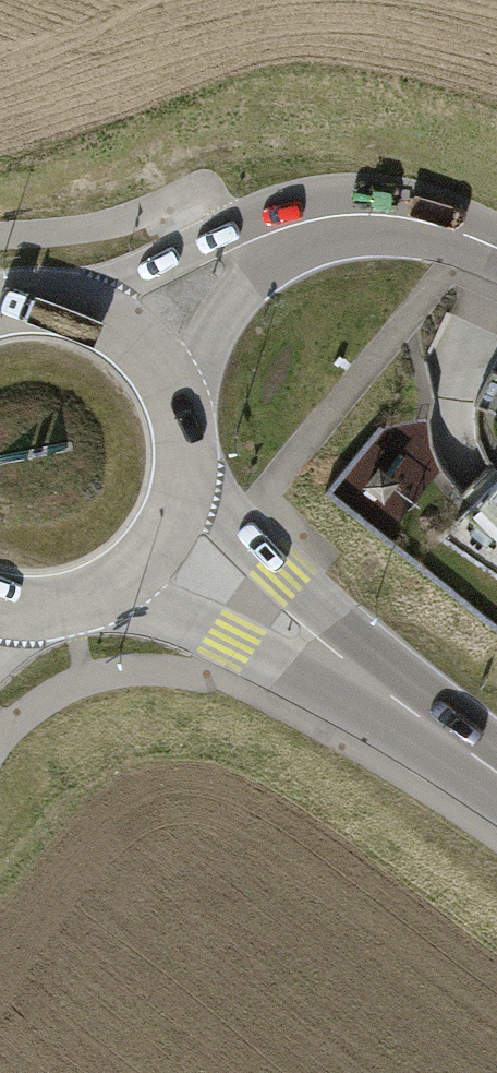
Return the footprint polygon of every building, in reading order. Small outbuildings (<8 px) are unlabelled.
[(433,536),(496,576),(496,473),(433,536)]
